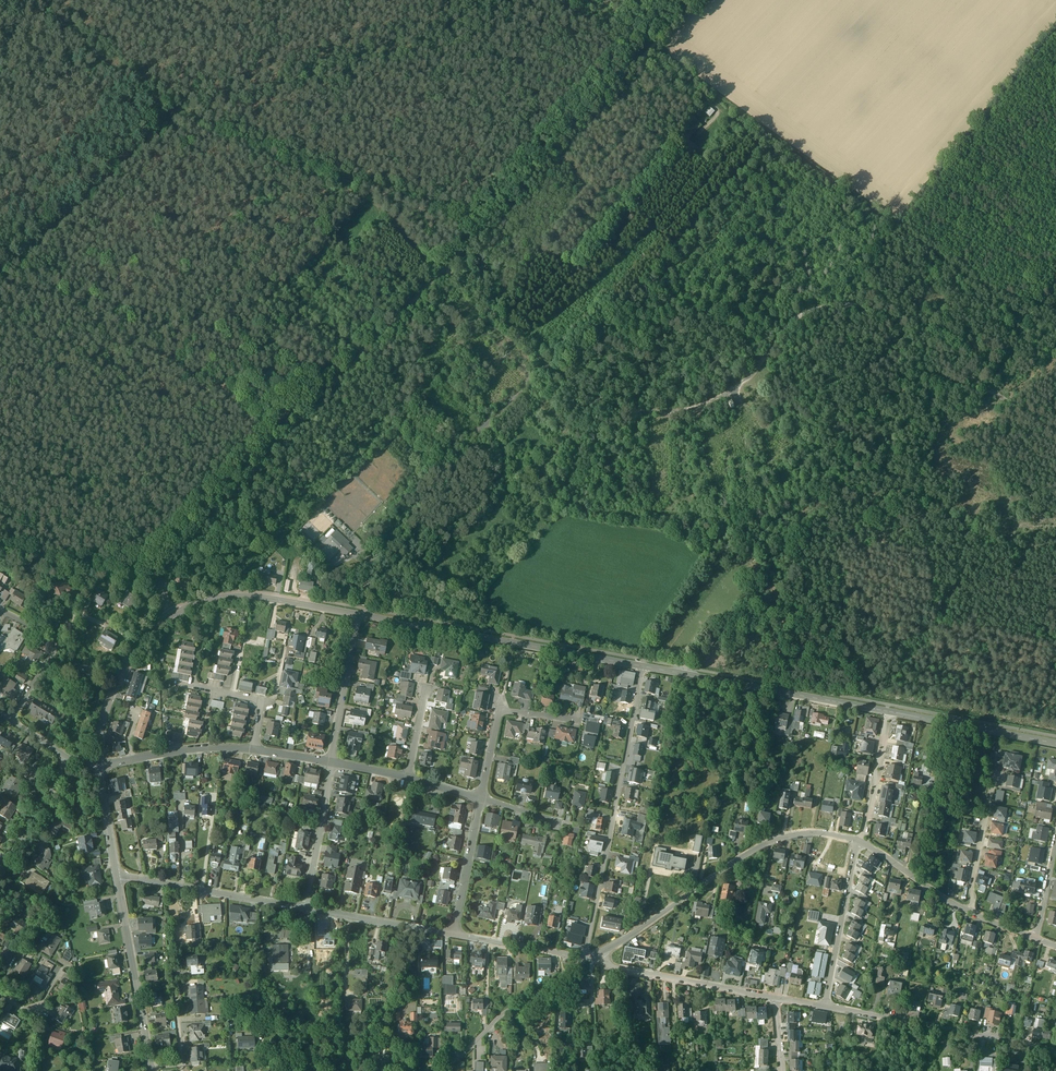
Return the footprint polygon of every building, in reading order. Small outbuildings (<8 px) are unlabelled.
[(715,113),(710,109),(705,114),(710,119),(715,113)] [(323,506),(309,520),(323,534),(337,520),(323,506)] [(336,531),(330,537),(333,540),(331,542),(340,550),(339,552),(345,558),(352,550),(348,546),(350,544),(336,531)] [(328,563),(339,552),(340,550),(331,542),(333,540),(330,537),(322,546),(324,547),(318,554),(328,563)] [(266,576),(255,574),(253,583),(260,585),(262,576),(266,576)] [(0,583),(5,586),(6,584),(7,583),(8,581),(3,578),(4,578),(0,576),(0,584),(0,583)] [(266,576),(264,586),(269,587),(269,585),(275,586),(276,579),(266,576)] [(300,582),(299,592),(312,594),(313,585),(300,582)] [(64,583),(58,585),(54,584),(53,587),(47,590),(49,595),(51,594),(52,597),(53,597),(55,596),(61,599),(63,593),(64,593),(65,594),(73,598),(74,594),(76,591),(68,588),(66,588),(64,583)] [(101,588),(96,584),(92,590),(97,594),(98,592),(101,588)] [(51,594),(49,595),(47,590),(45,590),(49,599),(53,597),(52,597),(51,594)] [(124,591),(123,591),(117,602),(117,603),(118,602),(124,606),(123,607),(124,607),(124,606),(125,606),(131,597),(131,596),(131,595),(130,595),(124,592),(124,591)] [(10,595),(5,592),(5,593),(2,596),(0,600),(5,603),(10,595)] [(26,599),(15,592),(12,597),(13,598),(11,601),(21,608),(26,599)] [(98,592),(97,594),(92,601),(102,607),(107,598),(98,592)] [(131,597),(125,606),(129,609),(133,603),(132,603),(135,599),(131,597)] [(286,625),(277,623),(275,632),(284,634),(286,625)] [(123,631),(110,626),(109,629),(122,634),(123,631)] [(235,632),(227,630),(226,631),(224,630),(223,639),(225,639),(224,645),(231,646),(232,647),(233,643),(235,634),(235,632)] [(14,631),(8,641),(2,637),(0,640),(0,648),(3,650),(4,651),(8,645),(17,651),(25,638),(14,631)] [(326,633),(317,631),(315,639),(320,639),(325,640),(326,633)] [(117,639),(105,632),(98,642),(102,645),(101,647),(108,651),(109,648),(113,647),(114,648),(116,644),(115,644),(117,639)] [(304,640),(296,638),(295,641),(290,640),(289,641),(290,642),(288,648),(294,649),(294,648),(296,649),(295,654),(301,655),(304,640)] [(380,645),(367,642),(365,651),(379,654),(379,655),(384,656),(386,643),(380,642),(380,645)] [(194,650),(193,646),(188,645),(188,644),(187,644),(186,644),(184,644),(182,651),(193,654),(195,654),(195,651),(194,650)] [(224,645),(221,644),(220,651),(222,651),(230,653),(231,646),(224,645)] [(41,655),(27,647),(23,654),(30,659),(27,664),(33,668),(41,655)] [(230,653),(222,651),(221,659),(231,661),(232,658),(234,658),(234,654),(230,653)] [(193,654),(183,652),(182,659),(192,661),(194,662),(195,658),(194,658),(193,654)] [(316,654),(310,653),(308,662),(314,664),(316,654)] [(417,661),(415,658),(410,661),(412,665),(413,665),(412,667),(410,668),(410,671),(411,673),(413,674),(415,673),(423,675),(424,675),(425,667),(426,665),(423,664),(421,659),(417,661)] [(438,660),(431,658),(430,665),(437,667),(438,660)] [(192,661),(182,659),(180,667),(190,669),(192,670),(193,666),(192,666),(192,661)] [(231,661),(221,659),(219,667),(229,669),(231,665),(232,666),(233,662),(231,661)] [(366,663),(359,661),(358,670),(363,671),(362,680),(372,682),(374,675),(372,674),(374,664),(366,663)] [(458,664),(442,661),(440,671),(448,672),(447,678),(455,680),(458,664)] [(500,670),(483,666),(481,676),(486,677),(486,675),(491,676),(490,681),(489,681),(488,684),(497,686),(499,678),(498,678),(499,673),(500,673),(500,670)] [(190,669),(180,667),(179,675),(189,677),(191,677),(192,674),(190,674),(190,669)] [(229,669),(219,667),(217,675),(221,676),(224,677),(227,677),(229,674),(230,674),(231,670),(229,669)] [(89,669),(79,669),(78,678),(96,680),(97,670),(95,670),(89,669)] [(284,672),(281,687),(287,689),(291,689),(292,682),(296,682),(298,675),(284,672)] [(411,674),(401,672),(399,679),(410,681),(411,674)] [(634,675),(621,673),(619,685),(627,686),(632,687),(634,675)] [(26,679),(19,675),(15,680),(23,685),(26,679)] [(143,677),(134,675),(132,682),(140,685),(143,677)] [(5,680),(3,684),(4,685),(0,691),(0,694),(9,700),(14,692),(11,690),(14,685),(5,680)] [(140,685),(132,682),(129,690),(138,693),(140,685)] [(656,684),(647,682),(645,693),(651,695),(654,695),(655,689),(656,684)] [(253,685),(240,683),(238,692),(252,694),(253,685)] [(414,686),(405,684),(403,691),(402,691),(401,697),(406,698),(411,699),(414,686)] [(524,688),(518,686),(517,689),(514,688),(513,693),(512,694),(511,696),(512,697),(522,699),(523,691),(524,688)] [(573,693),(572,695),(583,698),(585,688),(574,686),(573,693)] [(602,688),(593,686),(591,700),(594,701),(595,698),(600,699),(602,688)] [(573,693),(567,691),(568,688),(562,687),(561,690),(560,696),(560,697),(560,700),(572,702),(572,703),(575,703),(575,704),(576,704),(578,704),(579,700),(582,701),(583,698),(572,695),(573,693)] [(267,690),(258,688),(256,695),(265,697),(266,692),(267,692),(267,691),(266,691),(267,690)] [(286,693),(284,692),(283,697),(285,698),(290,699),(291,694),(296,695),(297,695),(298,691),(291,689),(287,689),(286,693)] [(366,691),(357,689),(354,703),(367,705),(370,692),(366,691)] [(138,693),(129,690),(127,698),(135,701),(138,693)] [(449,693),(438,690),(436,702),(446,705),(449,693)] [(531,693),(523,691),(522,699),(523,700),(523,699),(530,701),(531,693)] [(630,694),(622,692),(620,703),(628,705),(630,694)] [(296,695),(291,694),(290,699),(285,698),(284,702),(289,703),(294,704),(296,695)] [(326,696),(320,695),(319,701),(317,707),(328,709),(331,697),(326,696)] [(487,697),(475,695),(474,700),(476,701),(475,709),(486,711),(488,697),(487,697)] [(546,696),(542,696),(541,701),(542,701),(541,705),(551,707),(553,698),(550,697),(550,696),(547,696),(546,696)] [(195,698),(190,697),(189,705),(201,707),(202,704),(200,703),(200,699),(195,698)] [(652,701),(644,700),(641,711),(642,711),(650,712),(651,703),(652,701)] [(35,702),(30,710),(32,712),(31,714),(31,715),(35,718),(37,717),(38,716),(42,718),(47,710),(40,705),(35,702)] [(201,707),(189,705),(187,713),(197,715),(199,711),(200,711),(201,707)] [(247,707),(237,705),(235,713),(248,716),(248,712),(247,712),(247,707)] [(402,706),(397,705),(396,707),(395,716),(400,717),(402,720),(405,718),(410,719),(412,709),(402,707),(402,706)] [(57,716),(47,710),(42,718),(42,719),(48,723),(52,725),(55,721),(58,716),(57,716)] [(447,714),(432,711),(429,725),(437,726),(437,727),(439,727),(440,723),(445,724),(447,714)] [(650,712),(642,711),(640,719),(654,722),(656,713),(654,713),(650,712)] [(806,713),(797,711),(795,722),(799,723),(804,724),(806,713)] [(359,713),(359,714),(350,712),(349,720),(354,721),(353,725),(364,727),(366,714),(359,713)] [(63,715),(59,713),(57,716),(58,716),(55,721),(58,723),(63,715)] [(150,716),(143,713),(140,722),(147,724),(150,716)] [(197,715),(187,713),(186,721),(191,722),(196,723),(197,719),(199,719),(199,715),(197,715)] [(248,716),(235,713),(234,721),(244,723),(246,719),(247,719),(248,716)] [(321,716),(314,714),(312,725),(323,727),(325,717),(321,716)] [(788,716),(783,715),(777,714),(775,724),(787,727),(788,722),(789,716),(788,716)] [(823,716),(813,714),(811,724),(814,724),(814,725),(820,726),(821,724),(827,725),(829,718),(823,717),(823,716)] [(475,717),(473,717),(470,730),(481,732),(484,719),(475,717)] [(878,721),(867,719),(864,733),(867,734),(875,736),(878,721)] [(244,723),(234,721),(232,729),(242,731),(244,727),(245,727),(246,724),(244,723)] [(147,724),(140,722),(137,730),(145,733),(147,724)] [(196,723),(191,722),(189,730),(199,732),(201,728),(202,728),(203,724),(196,723)] [(522,725),(507,722),(504,738),(512,739),(513,733),(520,735),(521,733),(522,725)] [(787,727),(786,731),(784,730),(783,735),(789,736),(790,729),(791,723),(788,722),(787,727)] [(124,727),(115,724),(112,733),(119,736),(121,730),(123,731),(124,727)] [(274,725),(268,724),(266,735),(277,737),(279,726),(274,725)] [(589,724),(587,724),(585,732),(597,735),(599,726),(597,726),(589,724)] [(645,727),(638,726),(636,737),(647,739),(649,728),(645,727)] [(908,729),(897,726),(896,734),(898,734),(897,741),(906,742),(908,729)] [(402,728),(398,727),(395,741),(405,743),(408,729),(402,728)] [(623,729),(615,727),(613,738),(621,740),(623,729)] [(242,731),(232,729),(231,737),(240,739),(243,735),(244,735),(244,732),(242,731)] [(545,731),(536,729),(535,731),(528,730),(528,731),(526,739),(533,740),(533,744),(543,746),(545,731)] [(574,732),(559,729),(558,732),(556,732),(555,740),(560,741),(560,742),(567,743),(567,742),(573,743),(574,736),(573,735),(574,732)] [(145,733),(137,730),(134,739),(142,741),(145,733)] [(199,732),(189,730),(187,738),(198,740),(200,736),(201,736),(202,732),(199,732)] [(556,732),(549,730),(547,738),(555,740),(556,732)] [(3,734),(0,738),(0,745),(9,751),(15,741),(3,734)] [(354,735),(349,734),(347,741),(349,742),(347,751),(356,753),(358,743),(360,744),(362,737),(358,736),(354,735)] [(444,736),(434,734),(434,736),(429,735),(428,741),(443,743),(444,736)] [(324,738),(309,735),(306,748),(321,751),(324,738)] [(594,740),(582,737),(581,741),(584,742),(583,746),(593,748),(594,740)] [(443,743),(428,741),(427,746),(431,747),(431,749),(441,751),(443,743)] [(863,741),(862,748),(863,748),(862,753),(871,755),(874,743),(863,741)] [(844,743),(843,748),(838,747),(836,755),(846,757),(848,744),(844,743)] [(114,746),(108,747),(110,755),(119,754),(118,748),(119,748),(119,744),(118,744),(117,744),(115,745),(114,745),(114,746)] [(474,744),(471,744),(469,755),(479,757),(481,746),(474,744)] [(643,747),(635,745),(632,756),(640,758),(643,747)] [(896,747),(893,747),(892,754),(894,754),(893,760),(898,761),(902,762),(904,749),(896,747)] [(28,751),(23,748),(19,753),(16,758),(21,761),(22,760),(26,762),(28,759),(29,759),(30,758),(30,757),(30,756),(32,752),(29,750),(28,751)] [(395,749),(389,748),(389,749),(387,759),(396,760),(396,757),(401,758),(402,751),(395,749)] [(356,753),(347,751),(346,757),(355,759),(356,753)] [(431,757),(421,755),(419,766),(429,768),(431,757)] [(1021,758),(1006,755),(1004,765),(1004,768),(1019,771),(1021,758)] [(1006,758),(997,756),(996,763),(1004,765),(1006,758)] [(519,760),(509,758),(508,764),(511,765),(517,766),(519,760)] [(1049,760),(1047,769),(1051,770),(1049,780),(1055,781),(1055,761),(1049,760)] [(469,762),(462,761),(461,767),(466,768),(464,778),(473,780),(477,764),(469,762)] [(870,763),(859,761),(857,767),(859,768),(859,771),(867,773),(868,768),(869,768),(870,763)] [(238,765),(233,764),(233,763),(231,762),(230,763),(225,762),(224,771),(227,771),(227,774),(232,775),(233,772),(236,773),(237,769),(238,765)] [(265,770),(264,774),(276,777),(278,766),(266,763),(265,770)] [(605,765),(597,763),(596,768),(599,769),(598,771),(603,772),(605,765)] [(258,766),(248,764),(245,776),(251,777),(252,776),(256,777),(257,773),(258,766)] [(508,764),(506,764),(505,766),(498,765),(495,780),(504,782),(505,778),(508,779),(511,765),(508,764)] [(185,775),(185,776),(198,777),(198,766),(186,765),(185,775)] [(295,768),(286,766),(285,770),(284,776),(288,777),(288,778),(288,779),(291,780),(292,779),(292,778),(293,778),(295,768)] [(896,767),(888,766),(886,779),(898,781),(901,768),(896,767)] [(30,773),(30,774),(28,777),(32,780),(36,783),(37,782),(38,780),(39,780),(40,780),(40,779),(40,778),(39,778),(41,775),(32,770),(31,770),(30,770),(29,771),(29,772),(30,773)] [(159,770),(149,771),(149,773),(150,783),(160,782),(159,770)] [(313,772),(306,770),(305,779),(304,783),(311,785),(313,772)] [(627,783),(639,785),(641,773),(630,770),(627,783)] [(320,773),(313,772),(311,785),(317,786),(320,773)] [(614,775),(606,773),(604,784),(612,786),(614,775)] [(858,774),(857,774),(856,781),(857,781),(857,782),(863,784),(865,776),(858,774)] [(918,778),(914,777),(913,784),(917,785),(917,784),(921,785),(923,779),(918,778)] [(1014,778),(1009,777),(1007,786),(1013,788),(1017,789),(1017,788),(1019,779),(1014,778)] [(20,784),(11,778),(9,783),(10,783),(4,792),(15,799),(19,793),(16,791),(20,784)] [(349,780),(342,778),(340,786),(355,789),(356,781),(349,780)] [(80,786),(71,780),(65,791),(70,794),(75,797),(78,793),(76,792),(80,786)] [(123,780),(110,782),(113,794),(123,792),(122,786),(124,785),(123,780)] [(523,782),(518,781),(516,792),(520,793),(520,794),(525,794),(529,794),(531,784),(527,783),(527,782),(526,781),(525,780),(524,781),(523,782),(523,781),(523,782)] [(857,782),(848,781),(847,788),(854,789),(852,799),(861,800),(865,784),(863,784),(857,782)] [(382,786),(373,784),(371,794),(369,800),(379,802),(380,802),(381,801),(382,800),(381,798),(380,798),(382,786)] [(1046,787),(1039,785),(1039,786),(1036,799),(1049,802),(1052,790),(1045,789),(1046,787)] [(355,789),(340,786),(339,792),(346,794),(352,795),(353,795),(355,789)] [(555,788),(551,788),(551,789),(547,788),(544,799),(557,801),(559,790),(555,789),(555,788)] [(634,791),(626,789),(624,800),(632,802),(634,791)] [(604,791),(602,790),(599,802),(608,804),(611,792),(604,791)] [(886,791),(882,790),(879,802),(884,803),(886,803),(891,804),(893,793),(886,791)] [(1005,792),(997,791),(995,801),(1003,803),(1005,792)] [(175,801),(175,802),(185,802),(185,795),(180,795),(180,792),(175,792),(175,795),(174,795),(174,801),(175,801)] [(585,794),(574,792),(572,806),(582,808),(585,794)] [(789,795),(782,794),(779,808),(787,810),(789,795)] [(804,800),(795,799),(794,806),(803,807),(804,800)] [(808,800),(804,799),(804,800),(803,807),(811,809),(812,803),(814,804),(814,801),(808,800)] [(126,800),(120,801),(121,804),(115,805),(116,813),(125,811),(124,804),(127,804),(126,800)] [(313,801),(305,800),(304,808),(308,809),(311,810),(315,811),(316,806),(316,802),(313,801)] [(344,801),(337,800),(337,802),(336,807),(349,809),(350,803),(350,802),(344,801)] [(833,804),(824,802),(823,811),(832,812),(833,804)] [(14,807),(7,803),(3,809),(13,816),(16,811),(18,813),(20,810),(15,806),(14,807)] [(206,803),(202,803),(202,808),(203,808),(202,817),(211,817),(211,811),(212,811),(212,807),(206,807),(206,803)] [(83,810),(74,804),(68,813),(77,819),(83,810)] [(883,806),(880,805),(878,816),(883,817),(888,818),(890,807),(885,806),(883,806)] [(465,809),(451,806),(450,813),(454,814),(452,823),(452,824),(461,825),(462,825),(465,809)] [(349,809),(336,807),(335,812),(335,814),(341,815),(348,816),(349,809)] [(1043,808),(1037,807),(1035,816),(1044,818),(1050,819),(1052,810),(1043,808)] [(195,808),(184,808),(184,816),(194,817),(195,808)] [(1007,810),(996,808),(994,818),(998,818),(1005,820),(1007,810)] [(0,813),(0,816),(6,820),(5,821),(11,824),(13,821),(10,820),(13,816),(3,809),(0,813)] [(125,811),(116,813),(118,823),(121,822),(123,830),(132,828),(130,817),(127,818),(125,811)] [(433,828),(436,817),(413,812),(411,823),(433,828)] [(851,814),(842,812),(841,817),(839,826),(848,828),(851,814)] [(770,815),(760,813),(758,823),(768,825),(770,815)] [(174,816),(168,817),(169,824),(169,833),(170,843),(170,845),(174,845),(174,842),(175,842),(175,834),(179,834),(177,816),(175,816),(175,815),(174,815),(174,816)] [(497,817),(486,815),(484,826),(495,828),(497,818),(497,817)] [(58,817),(52,826),(51,826),(47,833),(54,837),(60,829),(69,835),(73,827),(58,817)] [(605,821),(597,819),(595,830),(603,832),(605,821)] [(739,821),(737,820),(734,831),(746,833),(748,822),(745,822),(745,821),(739,820),(739,821)] [(902,823),(902,821),(899,820),(897,830),(905,831),(907,824),(902,823)] [(636,823),(624,821),(622,827),(623,827),(622,835),(631,837),(633,829),(640,830),(641,825),(641,824),(636,823)] [(461,825),(452,824),(452,823),(448,823),(447,829),(454,830),(460,831),(461,825)] [(515,830),(512,829),(513,825),(512,825),(503,824),(501,832),(504,833),(505,833),(504,834),(504,836),(505,838),(506,839),(506,842),(513,843),(515,836),(514,836),(514,833),(517,833),(518,831),(515,831),(515,830)] [(997,825),(993,824),(991,834),(1002,836),(1003,826),(997,825)] [(882,826),(877,825),(874,835),(880,836),(880,835),(885,836),(887,826),(887,825),(883,825),(882,826)] [(341,829),(333,828),(332,833),(333,834),(333,836),(329,835),(328,842),(334,843),(335,843),(337,843),(338,841),(342,842),(343,835),(340,834),(341,829)] [(578,830),(571,828),(570,833),(569,833),(569,836),(573,837),(573,838),(575,838),(575,841),(578,842),(580,830),(578,830)] [(1044,829),(1038,828),(1036,834),(1033,833),(1032,840),(1046,842),(1048,830),(1044,829)] [(728,838),(735,840),(737,832),(729,830),(728,838)] [(965,832),(963,842),(971,844),(974,844),(976,834),(965,832)] [(310,835),(298,833),(297,841),(309,843),(310,835)] [(907,840),(898,839),(897,846),(898,846),(898,850),(899,850),(899,852),(901,852),(901,850),(905,851),(906,847),(910,848),(913,834),(908,834),(907,840)] [(569,836),(568,835),(567,837),(563,836),(563,838),(562,838),(562,841),(561,846),(571,848),(573,838),(573,837),(569,836)] [(539,840),(527,838),(527,837),(522,836),(520,845),(524,846),(524,845),(535,847),(534,853),(533,853),(533,854),(534,854),(535,855),(535,854),(539,855),(541,848),(543,848),(544,845),(543,845),(544,840),(539,839),(539,840)] [(699,853),(702,837),(697,836),(695,847),(694,847),(693,852),(699,853)] [(460,840),(447,838),(446,843),(449,844),(447,850),(458,852),(460,840)] [(590,838),(588,851),(590,851),(598,853),(600,853),(603,840),(594,839),(590,838)] [(88,840),(79,841),(80,848),(92,846),(90,840),(90,839),(88,840)] [(1001,849),(1002,843),(989,840),(988,847),(1001,849)] [(309,843),(297,841),(295,849),(307,852),(309,843)] [(156,842),(143,842),(144,852),(157,851),(157,849),(157,848),(156,844),(156,842)] [(48,847),(41,843),(35,852),(40,855),(39,856),(37,860),(37,861),(35,866),(38,868),(37,869),(43,872),(47,865),(49,867),(52,863),(49,861),(51,859),(50,853),(46,850),(48,847)] [(174,845),(170,845),(170,855),(175,855),(179,855),(179,845),(174,845)] [(92,846),(80,848),(81,855),(87,854),(88,859),(91,858),(90,854),(93,853),(92,846)] [(337,848),(327,847),(326,854),(335,856),(337,848)] [(490,849),(479,847),(477,859),(480,860),(488,861),(490,849)] [(716,847),(708,848),(709,859),(717,859),(716,847)] [(656,848),(652,866),(665,869),(665,870),(672,871),(672,870),(679,872),(680,870),(685,871),(687,859),(666,855),(667,850),(656,848)] [(1044,851),(1033,848),(1030,862),(1035,863),(1041,865),(1042,858),(1043,858),(1044,851)] [(239,850),(233,849),(232,857),(231,857),(229,863),(225,863),(224,869),(228,870),(228,871),(237,873),(241,852),(241,851),(240,851),(240,850),(239,850)] [(273,851),(270,850),(265,874),(274,876),(275,867),(273,866),(274,857),(277,858),(278,852),(273,851)] [(785,852),(775,850),(774,857),(784,859),(784,858),(785,852)] [(960,862),(967,863),(970,864),(972,854),(962,852),(960,862)] [(326,854),(325,854),(325,858),(325,861),(326,863),(325,865),(325,867),(329,868),(329,869),(330,870),(331,871),(334,869),(334,868),(336,869),(337,862),(335,862),(336,856),(326,854)] [(215,856),(212,855),(210,863),(218,865),(219,865),(221,857),(215,856)] [(805,858),(792,855),(789,866),(803,869),(805,858)] [(879,861),(870,856),(867,863),(873,867),(875,868),(879,861)] [(992,857),(987,856),(985,866),(995,868),(997,858),(992,857)] [(629,860),(617,858),(615,867),(622,868),(621,872),(629,874),(632,861),(629,860)] [(257,861),(256,861),(256,862),(250,861),(248,871),(258,873),(260,863),(260,862),(257,861)] [(867,863),(865,862),(861,869),(865,871),(870,873),(873,867),(867,863)] [(290,865),(289,865),(287,873),(295,875),(294,877),(300,878),(301,867),(297,866),(290,865)] [(95,868),(83,870),(84,877),(89,877),(91,890),(101,888),(99,875),(100,874),(99,868),(99,867),(95,868)] [(596,868),(588,867),(585,878),(593,879),(596,868)] [(351,886),(346,885),(344,892),(357,895),(358,888),(359,882),(360,882),(361,879),(364,880),(365,874),(357,872),(358,869),(354,868),(353,871),(348,870),(347,880),(352,881),(351,886)] [(961,869),(960,869),(957,882),(965,884),(968,871),(961,869)] [(451,871),(444,870),(442,880),(446,881),(454,882),(456,873),(451,872),(451,871)] [(983,873),(980,871),(976,884),(980,885),(985,887),(987,881),(990,882),(991,880),(982,877),(983,873)] [(521,880),(530,882),(531,873),(523,872),(521,880)] [(822,876),(809,873),(806,884),(812,885),(812,883),(820,884),(822,876)] [(50,884),(33,874),(29,881),(26,885),(27,885),(33,889),(33,888),(34,886),(44,893),(50,884)] [(329,877),(322,876),(320,888),(331,890),(333,878),(329,877)] [(868,880),(861,876),(858,883),(860,884),(866,888),(870,881),(868,880)] [(29,881),(24,878),(20,883),(26,887),(27,885),(26,885),(29,881)] [(897,881),(890,879),(888,889),(893,890),(893,889),(897,890),(899,891),(899,890),(901,882),(897,881)] [(385,880),(383,894),(390,895),(391,889),(393,881),(385,880)] [(420,885),(402,881),(401,889),(398,889),(398,893),(397,897),(417,901),(418,901),(418,897),(420,885)] [(841,882),(833,881),(831,889),(840,891),(841,882)] [(1025,884),(1016,882),(1015,884),(1013,883),(1012,888),(1014,889),(1014,892),(1023,894),(1023,893),(1025,884)] [(1036,885),(1025,882),(1025,884),(1023,893),(1033,895),(1034,888),(1035,888),(1037,888),(1037,886),(1036,885)] [(445,884),(440,883),(438,890),(447,892),(449,885),(445,884)] [(611,884),(607,883),(606,891),(616,893),(618,885),(611,884)] [(782,886),(773,884),(771,891),(780,893),(782,886)] [(866,888),(860,884),(856,891),(860,893),(864,896),(865,895),(868,889),(866,888)] [(377,887),(367,885),(364,897),(375,899),(377,887)] [(591,887),(584,885),(584,886),(583,890),(580,889),(579,893),(581,894),(581,898),(590,900),(593,887),(591,887)] [(734,887),(724,885),(722,899),(731,901),(734,887)] [(921,893),(909,890),(907,900),(911,901),(919,902),(921,893)] [(449,894),(438,892),(435,904),(446,906),(449,894)] [(1003,898),(990,893),(987,901),(994,904),(992,909),(998,911),(1001,904),(1003,898)] [(160,900),(144,898),(144,899),(143,899),(143,900),(143,901),(142,906),(158,909),(159,907),(160,900)] [(612,909),(614,900),(604,898),(603,907),(612,909)] [(864,903),(857,899),(853,906),(855,907),(862,910),(866,904),(864,903)] [(488,910),(479,909),(477,918),(486,919),(487,918),(493,920),(495,910),(496,905),(495,904),(489,903),(488,910)] [(504,905),(496,903),(495,904),(496,905),(495,910),(503,912),(504,905)] [(702,903),(697,903),(695,915),(708,917),(709,907),(702,905),(702,903)] [(760,903),(757,915),(762,916),(762,915),(763,911),(768,912),(770,912),(771,908),(769,908),(770,905),(765,904),(760,903)] [(1034,905),(1027,904),(1025,914),(1032,916),(1034,905)] [(98,906),(95,907),(96,913),(97,917),(106,916),(104,905),(98,906)] [(220,906),(210,907),(210,908),(202,909),(202,915),(203,925),(210,925),(209,917),(221,916),(221,918),(222,918),(221,916),(220,906)] [(238,908),(230,907),(230,922),(238,923),(239,910),(238,910),(238,908)] [(862,910),(855,907),(851,913),(856,916),(860,918),(864,912),(862,910)] [(515,912),(508,911),(507,916),(506,923),(511,924),(511,922),(511,921),(518,922),(521,909),(516,908),(515,912)] [(250,911),(240,909),(239,910),(238,923),(242,924),(243,920),(248,920),(249,919),(250,919),(251,914),(249,914),(250,911)] [(540,911),(527,909),(525,923),(528,924),(535,926),(536,920),(538,920),(539,916),(540,911)] [(808,920),(818,922),(820,913),(810,911),(808,920)] [(1050,912),(1048,924),(1055,926),(1055,913),(1050,912)] [(920,915),(912,913),(911,920),(918,922),(920,915)] [(559,917),(549,915),(549,918),(548,918),(546,928),(555,930),(556,924),(558,924),(559,917)] [(762,916),(757,915),(756,922),(760,923),(764,923),(765,917),(764,917),(764,916),(762,915),(762,916)] [(621,921),(602,917),(600,928),(619,932),(621,921)] [(16,920),(11,928),(18,933),(16,936),(22,940),(29,928),(16,920)] [(152,921),(139,922),(139,932),(147,932),(150,932),(150,930),(150,927),(152,926),(152,921)] [(859,925),(853,921),(849,928),(851,929),(857,933),(861,926),(859,925)] [(819,944),(829,946),(834,925),(819,922),(818,930),(821,931),(819,944)] [(327,923),(317,923),(317,937),(324,937),(324,935),(324,931),(327,931),(327,923)] [(571,925),(569,934),(582,937),(583,937),(585,928),(571,925)] [(935,927),(925,925),(924,927),(923,933),(933,936),(935,927)] [(976,927),(967,925),(964,935),(973,937),(976,927)] [(886,928),(885,928),(884,935),(893,936),(894,929),(890,928),(886,928)] [(196,929),(184,930),(184,936),(186,936),(187,942),(193,941),(193,942),(197,942),(196,935),(196,929)] [(857,933),(851,929),(847,936),(852,938),(856,941),(856,940),(859,934),(857,933)] [(949,932),(944,930),(942,938),(940,938),(939,943),(942,944),(945,945),(946,944),(947,940),(952,941),(954,933),(949,932)] [(277,931),(277,939),(286,939),(285,931),(277,931)] [(108,932),(97,934),(98,939),(99,946),(110,944),(109,938),(108,932)] [(995,935),(986,933),(983,942),(992,945),(995,935)] [(569,934),(568,934),(566,943),(580,946),(582,937),(569,934)] [(973,937),(964,935),(962,934),(961,940),(972,943),(974,937),(973,937)] [(324,935),(324,937),(323,948),(335,948),(335,935),(324,935)] [(47,945),(39,940),(35,948),(50,958),(60,942),(52,936),(47,945)] [(725,941),(712,938),(709,953),(714,954),(713,957),(714,958),(716,959),(718,957),(721,957),(723,949),(725,948),(724,945),(725,941)] [(141,939),(139,939),(139,947),(151,947),(151,939),(149,939),(141,939)] [(386,945),(377,944),(374,962),(377,962),(379,953),(385,954),(386,945)] [(855,948),(848,944),(844,951),(846,952),(853,956),(857,949),(855,948)] [(675,947),(669,946),(669,947),(666,946),(665,955),(675,957),(675,958),(679,958),(681,949),(675,948),(675,947)] [(287,947),(272,947),(272,959),(269,959),(270,967),(272,967),(272,973),(288,972),(288,966),(287,947)] [(453,947),(453,953),(446,953),(445,960),(453,961),(460,961),(461,948),(453,947)] [(632,950),(628,949),(626,951),(625,957),(624,957),(623,962),(631,963),(632,959),(634,960),(635,956),(645,958),(646,952),(632,950)] [(764,952),(752,949),(750,957),(749,962),(750,962),(757,963),(756,965),(761,966),(764,952)] [(5,950),(0,959),(0,962),(2,964),(1,965),(7,968),(15,956),(5,950)] [(68,951),(62,960),(68,964),(72,958),(71,953),(68,951)] [(702,954),(688,951),(686,963),(685,966),(693,968),(695,961),(701,962),(702,954)] [(476,954),(473,954),(473,955),(471,954),(470,963),(472,964),(472,971),(483,972),(484,964),(480,964),(481,956),(481,955),(480,955),(480,954),(480,953),(479,953),(479,952),(478,952),(477,953),(476,954)] [(853,956),(846,952),(843,958),(848,961),(851,963),(855,957),(853,956)] [(1033,954),(1025,952),(1024,955),(1022,961),(1026,962),(1030,963),(1031,963),(1032,959),(1033,954)] [(826,967),(828,955),(826,955),(816,953),(814,965),(826,967)] [(156,956),(145,957),(146,964),(154,964),(154,962),(157,962),(156,956)] [(1010,958),(1000,956),(997,966),(1002,967),(1002,965),(1009,967),(1011,959),(1010,959),(1010,958)] [(116,957),(107,959),(109,971),(112,970),(118,969),(116,957)] [(189,957),(189,958),(186,958),(187,963),(187,968),(191,968),(197,967),(197,969),(200,968),(199,963),(197,964),(197,959),(196,959),(196,958),(192,958),(192,957),(189,957)] [(436,958),(421,958),(421,962),(420,962),(420,963),(421,963),(421,968),(436,968),(436,958)] [(743,959),(736,958),(735,963),(728,962),(727,967),(726,973),(726,974),(739,977),(741,966),(742,961),(743,959)] [(506,959),(496,959),(496,976),(499,976),(505,977),(506,976),(506,974),(506,959)] [(22,960),(14,973),(20,976),(21,975),(24,977),(31,966),(22,960)] [(551,960),(539,960),(539,973),(551,973),(551,960)] [(1049,960),(1046,967),(1055,970),(1055,966),(1055,963),(1049,960)] [(54,968),(48,964),(45,969),(45,970),(49,972),(51,973),(54,968)] [(821,978),(823,978),(826,967),(814,965),(812,976),(821,978)] [(524,969),(518,969),(518,966),(515,966),(514,972),(515,972),(515,982),(520,982),(520,979),(528,979),(528,969),(524,969)] [(709,968),(703,966),(701,976),(707,977),(709,968)] [(45,969),(42,967),(37,974),(38,975),(36,978),(43,982),(44,982),(44,985),(47,986),(53,976),(49,974),(49,972),(45,970),(45,969)] [(197,967),(191,968),(192,974),(198,974),(198,975),(204,975),(203,968),(200,968),(197,969),(197,967)] [(840,977),(850,983),(855,974),(845,968),(840,977)] [(886,969),(879,968),(878,975),(878,977),(877,977),(876,982),(884,984),(885,974),(886,969)] [(779,971),(770,970),(769,975),(768,975),(768,977),(765,976),(764,983),(770,985),(771,984),(778,986),(780,976),(781,972),(779,971)] [(797,975),(791,974),(790,983),(801,985),(802,976),(801,976),(802,971),(797,970),(797,975)] [(367,971),(360,971),(360,976),(357,976),(357,979),(361,979),(361,991),(366,991),(366,984),(367,984),(367,971)] [(145,974),(147,985),(151,984),(151,983),(158,981),(156,972),(152,973),(145,974)] [(71,978),(66,975),(62,980),(63,981),(64,980),(68,983),(71,978)] [(452,977),(442,977),(442,984),(452,986),(452,977)] [(43,982),(36,978),(34,982),(41,986),(43,982)] [(589,979),(579,980),(580,990),(586,990),(586,991),(590,991),(589,979)] [(68,983),(64,980),(63,981),(58,990),(68,996),(74,987),(68,983)] [(118,982),(95,987),(96,994),(105,992),(105,994),(107,1005),(119,1003),(119,1002),(116,988),(119,987),(118,982)] [(811,982),(810,982),(808,994),(819,996),(821,984),(820,984),(811,982)] [(902,985),(890,982),(887,997),(899,1000),(902,985)] [(442,984),(442,994),(456,995),(455,987),(452,986),(442,984)] [(847,988),(841,985),(835,995),(848,1002),(849,1000),(853,992),(852,991),(850,990),(851,990),(847,988)] [(202,988),(189,989),(190,1002),(204,1001),(202,988)] [(857,990),(853,988),(852,991),(853,992),(854,992),(852,995),(859,999),(862,993),(857,990)] [(609,991),(598,991),(599,1004),(605,1004),(605,1003),(610,1003),(609,991)] [(943,994),(930,992),(928,1002),(935,1003),(934,1008),(940,1009),(943,996),(943,994)] [(149,997),(151,1008),(156,1007),(155,1006),(162,1005),(160,995),(157,996),(149,997)] [(649,1000),(643,1000),(643,1001),(637,1002),(638,1014),(643,1014),(650,1013),(649,1000)] [(725,1000),(715,1001),(716,1012),(718,1012),(718,1013),(722,1013),(722,1011),(726,1011),(725,1001),(725,1000)] [(204,1001),(190,1002),(191,1016),(205,1015),(208,1014),(208,1011),(204,1012),(204,1001)] [(361,1001),(345,1001),(344,1012),(354,1012),(354,1010),(361,1011),(361,1001)] [(482,1001),(472,1001),(472,1010),(482,1010),(482,1001)] [(735,1001),(725,1001),(726,1011),(726,1012),(728,1012),(728,1011),(731,1011),(731,1012),(736,1011),(735,1001)] [(910,1012),(910,1010),(912,1003),(912,1002),(906,1001),(904,1011),(910,1012)] [(668,1003),(658,1004),(658,1013),(657,1013),(657,1018),(661,1018),(668,1018),(668,1003)] [(920,1005),(912,1003),(910,1010),(919,1012),(920,1005)] [(62,1011),(59,1009),(53,1020),(62,1025),(64,1023),(62,1020),(64,1018),(65,1019),(67,1015),(68,1016),(71,1017),(75,1012),(73,1011),(68,1008),(65,1006),(62,1011)] [(687,1006),(678,1006),(679,1012),(678,1013),(678,1014),(679,1015),(679,1018),(688,1018),(687,1006)] [(960,1007),(951,1006),(950,1010),(949,1016),(950,1016),(958,1018),(960,1007)] [(756,1008),(746,1009),(747,1019),(749,1019),(749,1018),(753,1018),(753,1019),(757,1019),(756,1009),(756,1008)] [(766,1009),(756,1009),(757,1019),(757,1024),(763,1024),(763,1020),(767,1019),(766,1009)] [(120,1010),(115,1011),(117,1024),(127,1022),(127,1018),(127,1017),(127,1014),(126,1014),(125,1010),(120,1010)] [(980,1012),(971,1010),(969,1020),(978,1022),(980,1012)] [(825,1025),(827,1014),(814,1011),(812,1021),(812,1023),(825,1025)] [(3,1012),(0,1017),(0,1023),(3,1025),(8,1016),(3,1012)] [(990,1012),(988,1019),(987,1024),(991,1024),(991,1023),(992,1023),(992,1025),(994,1026),(994,1025),(997,1026),(998,1022),(999,1022),(1001,1014),(990,1012)] [(705,1013),(696,1013),(696,1017),(696,1022),(697,1022),(703,1022),(703,1025),(707,1025),(707,1016),(705,1016),(705,1013)] [(796,1013),(788,1013),(788,1019),(788,1023),(793,1023),(796,1023),(796,1018),(796,1013)] [(569,1014),(564,1014),(564,1019),(560,1019),(560,1028),(569,1028),(569,1014)] [(165,1016),(161,1016),(160,1015),(157,1015),(157,1017),(155,1017),(156,1020),(157,1025),(161,1025),(161,1028),(166,1027),(166,1024),(168,1024),(169,1023),(168,1018),(166,1019),(165,1016)] [(13,1018),(9,1016),(8,1016),(3,1025),(15,1033),(20,1023),(14,1017),(13,1018)] [(664,1024),(661,1025),(661,1018),(657,1018),(659,1045),(670,1044),(669,1028),(665,1029),(664,1024)] [(1045,1021),(1037,1019),(1037,1021),(1039,1022),(1037,1030),(1043,1031),(1045,1021)] [(407,1023),(400,1023),(399,1033),(401,1033),(405,1033),(407,1033),(407,1035),(409,1036),(411,1036),(413,1035),(413,1032),(411,1031),(411,1029),(411,1025),(407,1024),(407,1023)] [(874,1027),(859,1024),(857,1034),(872,1037),(874,1027)] [(202,1026),(189,1027),(190,1042),(197,1042),(197,1038),(205,1037),(204,1028),(211,1028),(211,1026),(202,1026)] [(1037,1030),(1034,1030),(1032,1037),(1041,1038),(1043,1031),(1037,1030)] [(793,1031),(788,1031),(788,1035),(788,1042),(790,1042),(796,1042),(796,1031),(793,1031)] [(1051,1033),(1043,1031),(1041,1038),(1050,1040),(1051,1033)] [(53,1035),(49,1047),(55,1049),(56,1046),(61,1048),(64,1039),(58,1036),(53,1035)] [(164,1037),(155,1038),(156,1046),(161,1046),(161,1048),(171,1046),(169,1036),(164,1037)] [(122,1040),(115,1041),(117,1051),(120,1050),(120,1055),(130,1053),(127,1039),(122,1040)] [(254,1039),(238,1039),(238,1048),(254,1048),(254,1039)] [(796,1042),(790,1042),(790,1048),(790,1052),(795,1052),(798,1052),(798,1042),(796,1042)] [(430,1046),(422,1046),(422,1050),(421,1050),(420,1050),(420,1058),(432,1058),(432,1048),(432,1046),(430,1046)] [(587,1047),(582,1047),(582,1050),(578,1050),(579,1061),(592,1061),(592,1053),(587,1053),(587,1049),(587,1050),(587,1047)] [(198,1049),(190,1049),(191,1055),(191,1056),(191,1063),(199,1063),(202,1063),(201,1055),(203,1055),(203,1049),(203,1048),(198,1049)] [(760,1050),(759,1058),(767,1058),(768,1051),(767,1051),(760,1050)] [(375,1058),(374,1070),(388,1070),(389,1061),(389,1060),(390,1056),(380,1055),(379,1055),(379,1054),(378,1053),(377,1052),(376,1051),(375,1052),(374,1052),(373,1053),(373,1054),(373,1056),(373,1057),(374,1058),(375,1058)] [(3,1058),(1,1070),(15,1070),(16,1062),(8,1061),(8,1059),(3,1058)] [(491,1058),(491,1065),(496,1065),(497,1065),(497,1070),(505,1070),(505,1058),(491,1058)] [(767,1058),(759,1058),(759,1066),(766,1066),(767,1066),(767,1058)] [(981,1058),(980,1070),(989,1070),(989,1067),(992,1067),(992,1059),(981,1058)] [(109,1062),(108,1069),(110,1069),(110,1070),(117,1070),(118,1067),(121,1067),(121,1064),(117,1063),(117,1059),(112,1059),(112,1062),(109,1062)] [(798,1060),(795,1060),(790,1060),(790,1064),(790,1070),(792,1070),(798,1070),(798,1060)] [(484,1063),(475,1063),(475,1070),(483,1070),(484,1063)]
